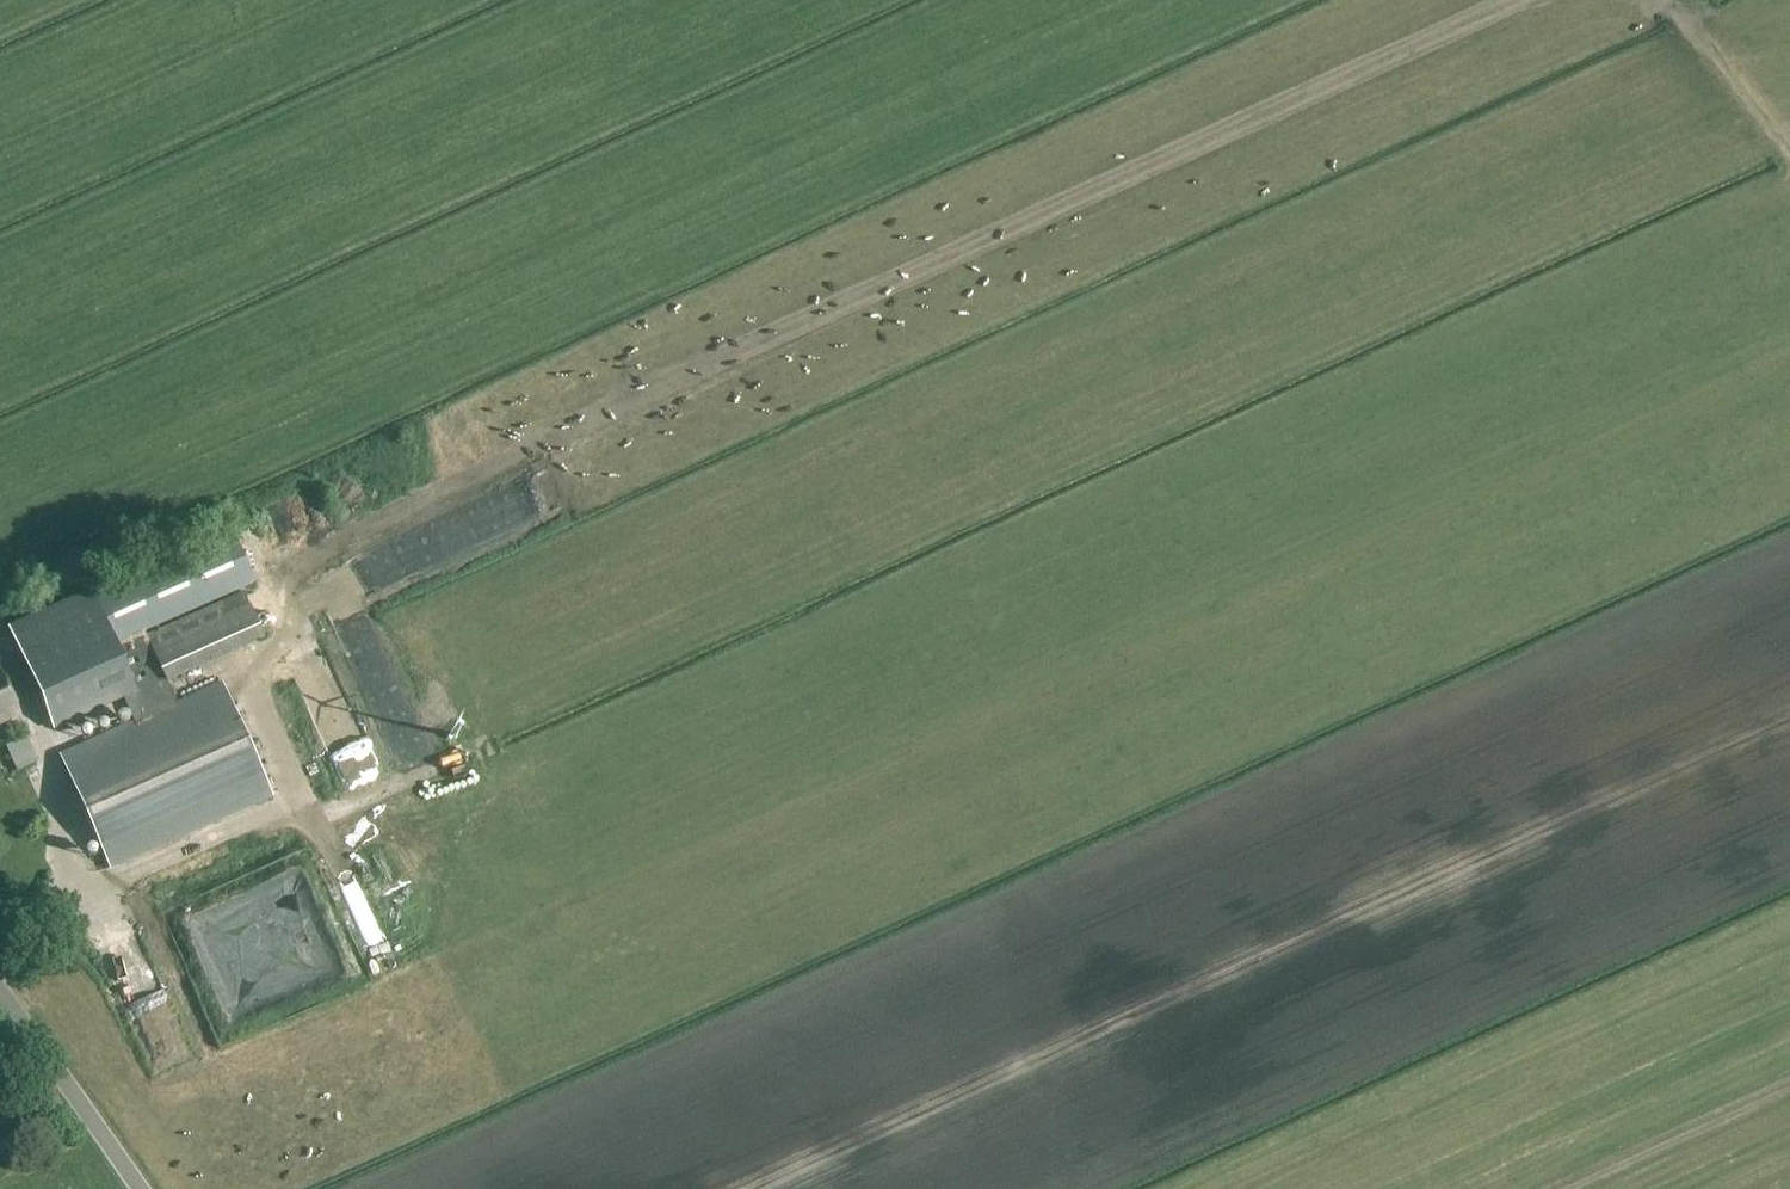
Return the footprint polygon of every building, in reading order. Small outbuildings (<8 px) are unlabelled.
[(93,590),(11,625),(55,727),(123,698),(134,722),(60,754),(108,866),(272,795),(223,682),(175,703),(166,681),(264,639),(242,588),(254,582),(235,538),(96,598),(93,590)] [(21,713),(1,668),(0,668),(0,722),(21,713)] [(331,969),(299,877),(193,914),(225,1005),(331,969)] [(351,943),(357,956),(382,944),(376,932),(351,943)]
